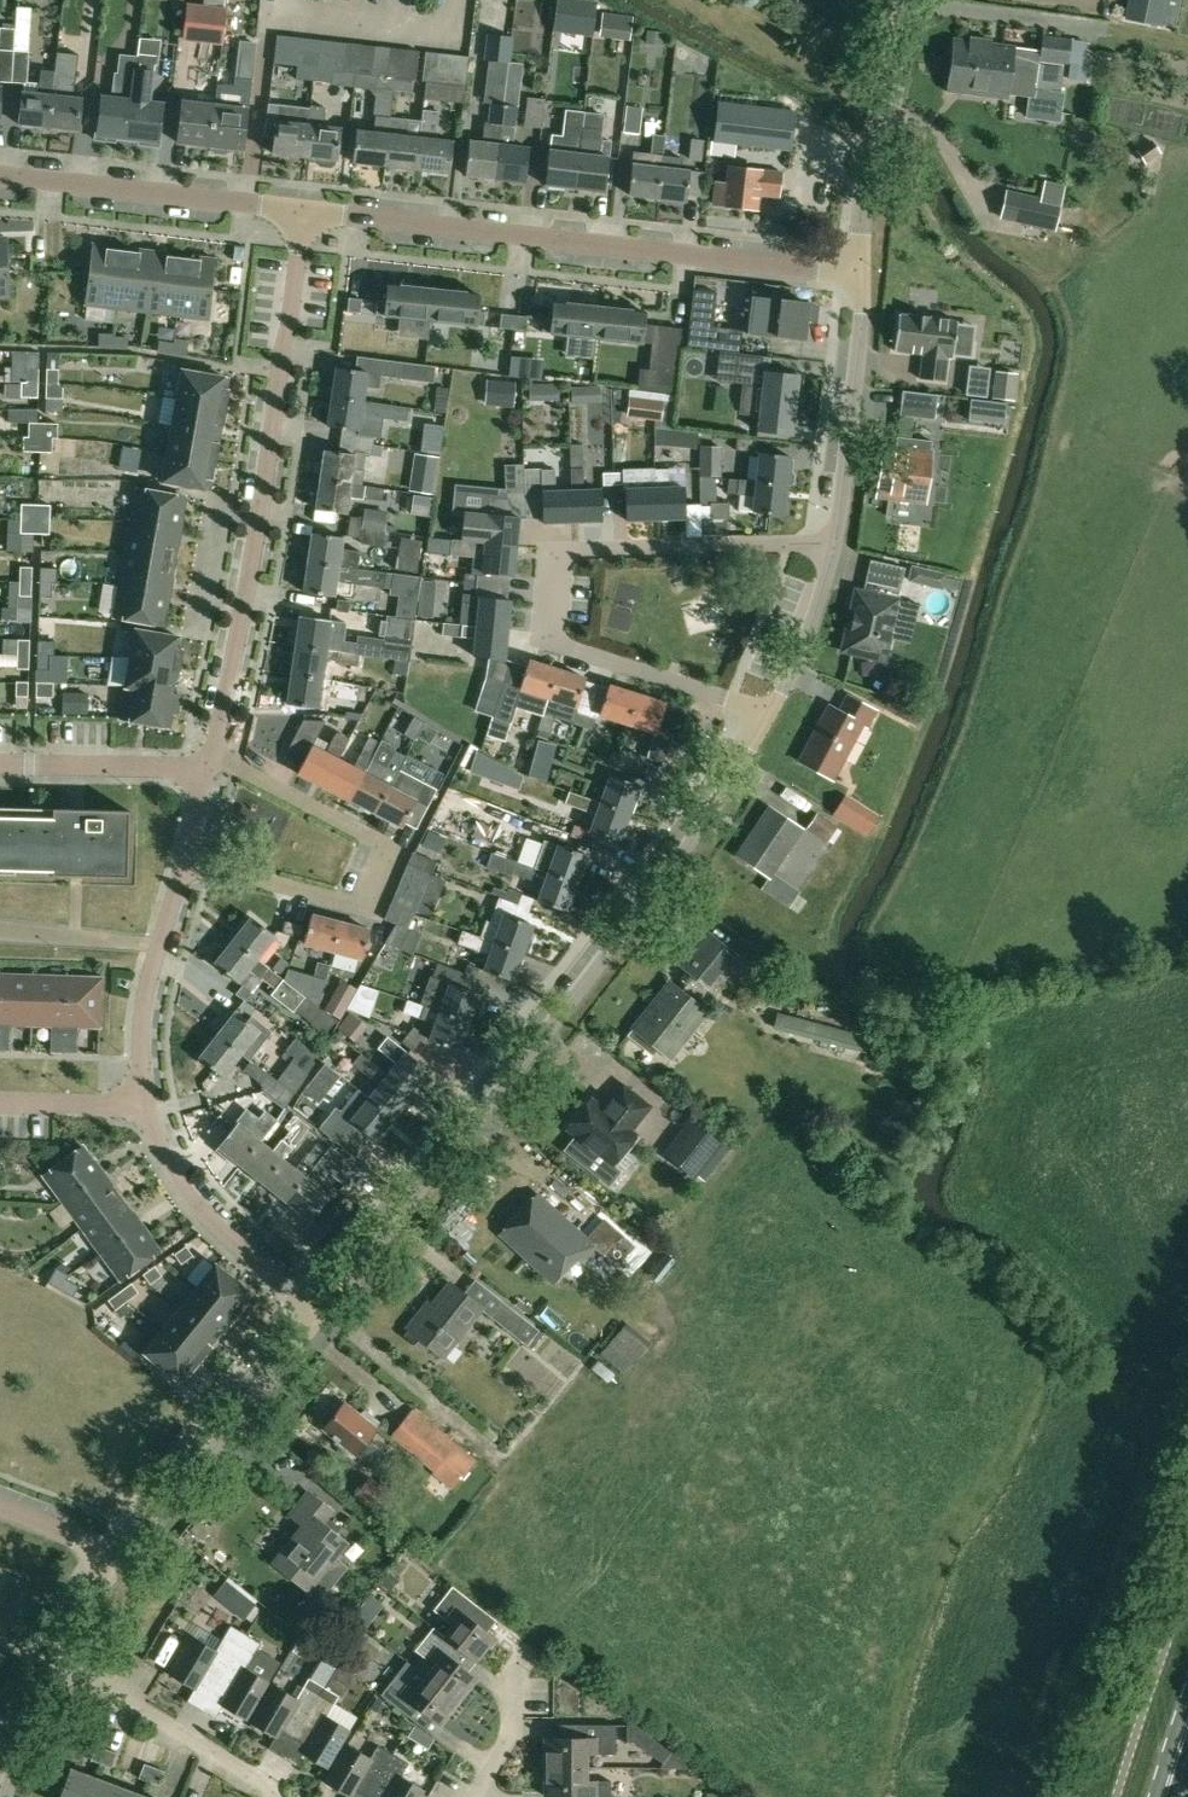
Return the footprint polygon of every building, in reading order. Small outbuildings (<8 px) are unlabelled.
[(227,4),(224,4),(222,4),(205,2),(192,0),(189,0),(185,39),(222,44),(227,4)] [(555,15),(595,20),(597,2),(577,0),(557,0),(555,15)] [(1167,0),(1128,0),(1124,19),(1161,27),(1167,0)] [(617,16),(603,14),(599,39),(614,41),(617,16)] [(12,82),(14,50),(15,36),(15,28),(0,27),(0,81),(12,82)] [(663,33),(648,31),(647,43),(661,45),(663,33)] [(275,63),(288,65),(292,36),(278,34),(275,63)] [(510,64),(513,37),(487,34),(484,60),(510,64)] [(1084,64),(1087,40),(1042,34),(1040,50),(1039,60),(1064,63),(1070,64),(1068,78),(1087,81),(1089,65),(1084,64)] [(29,37),(15,36),(14,50),(28,51),(29,37)] [(288,65),(298,66),(302,66),(306,38),(292,36),(288,65)] [(958,39),(955,65),(1015,72),(1015,71),(1037,73),(1039,60),(1040,50),(1018,47),(1019,46),(995,43),(996,39),(975,37),(974,41),(958,39)] [(320,40),(306,38),(302,66),(317,68),(320,40)] [(334,41),(320,40),(317,68),(331,70),(334,41)] [(331,70),(334,70),(345,71),(348,43),(334,41),(331,70)] [(345,71),(358,73),(362,45),(348,43),(345,71)] [(358,73),(373,75),(376,46),(362,45),(358,73)] [(373,75),(378,75),(387,76),(390,48),(376,46),(373,75)] [(405,50),(390,48),(387,76),(396,78),(402,78),(405,50)] [(12,82),(27,83),(29,51),(28,51),(14,50),(12,82)] [(419,52),(405,50),(402,78),(414,80),(416,80),(419,52)] [(78,53),(56,51),(54,70),(55,70),(50,127),(79,131),(83,98),(74,97),(78,53)] [(423,81),(437,83),(441,54),(426,52),(423,81)] [(703,84),(707,54),(692,52),(688,82),(703,84)] [(132,101),(128,137),(141,139),(140,144),(160,146),(163,128),(160,128),(163,105),(148,103),(153,55),(138,53),(138,56),(136,70),(134,89),(133,89),(132,101)] [(136,70),(138,56),(119,54),(114,99),(103,97),(100,120),(98,120),(95,139),(115,141),(116,136),(128,137),(132,101),(133,89),(134,89),(136,70)] [(437,83),(449,84),(451,84),(455,56),(441,54),(437,83)] [(469,57),(455,56),(451,84),(466,86),(469,57)] [(1060,121),(1064,92),(1061,92),(1064,63),(1039,60),(1037,73),(1035,89),(1036,93),(1033,117),(1060,121)] [(1037,73),(1015,71),(1015,72),(955,65),(952,91),(1012,98),(1013,95),(1035,98),(1036,93),(1035,89),(1037,73)] [(297,79),(315,81),(317,68),(302,66),(298,66),(297,79)] [(334,70),(331,70),(317,68),(315,81),(332,83),(334,70)] [(35,125),(50,127),(55,70),(54,70),(42,69),(39,93),(24,92),(20,123),(22,127),(32,128),(35,125)] [(377,88),(395,90),(396,78),(387,76),(378,75),(377,88)] [(413,92),(414,80),(402,78),(396,78),(395,90),(413,92)] [(228,152),(229,149),(243,151),(252,81),(236,79),(235,92),(231,91),(229,108),(215,106),(210,147),(211,147),(211,150),(213,153),(225,155),(228,152)] [(519,82),(507,80),(504,104),(516,106),(519,82)] [(553,125),(560,104),(548,99),(540,121),(553,125)] [(718,101),(713,142),(792,151),(796,111),(718,101)] [(182,102),(177,143),(210,147),(215,106),(182,102)] [(466,176),(495,179),(504,104),(491,103),(489,123),(485,122),(483,142),(470,141),(466,176)] [(526,183),(530,148),(512,146),(517,106),(516,106),(504,104),(495,179),(526,183)] [(266,135),(275,136),(273,154),(305,158),(311,111),(270,106),(266,135)] [(337,162),(341,129),(324,127),(326,108),(312,106),(311,111),(305,158),(318,160),(318,164),(321,167),(332,168),(335,166),(335,162),(337,162)] [(449,174),(452,142),(436,140),(439,112),(437,111),(438,107),(426,106),(425,110),(423,110),(419,138),(420,138),(417,170),(449,174)] [(640,134),(643,108),(626,106),(623,132),(640,134)] [(545,185),(575,188),(582,127),(583,111),(565,109),(562,135),(551,133),(545,185)] [(583,111),(582,127),(575,188),(605,192),(609,158),(593,156),(595,141),(601,142),(605,114),(583,111)] [(355,163),(386,167),(392,118),(376,117),(375,132),(358,131),(355,163)] [(386,167),(417,170),(420,138),(419,138),(405,136),(407,120),(392,118),(386,167)] [(704,142),(707,143),(708,126),(699,126),(698,139),(691,139),(688,160),(702,162),(704,142)] [(653,134),(651,154),(634,152),(630,178),(629,195),(657,198),(663,155),(664,155),(666,136),(653,134)] [(1157,164),(1174,154),(1167,143),(1150,153),(1157,164)] [(703,173),(681,171),(683,158),(664,155),(663,155),(657,198),(686,201),(687,195),(701,197),(703,173)] [(779,196),(781,174),(730,168),(728,185),(717,183),(714,204),(756,210),(758,194),(779,196)] [(1005,192),(999,218),(1056,231),(1062,205),(1005,192)] [(9,298),(7,237),(0,237),(0,298),(9,298)] [(116,308),(123,252),(107,250),(107,246),(92,244),(85,304),(116,308)] [(140,254),(123,252),(116,308),(147,312),(154,251),(140,250),(140,254)] [(154,251),(147,312),(177,315),(184,259),(167,257),(168,253),(154,251)] [(200,261),(184,259),(177,315),(208,319),(215,259),(200,257),(200,261)] [(430,289),(404,286),(387,284),(385,302),(378,301),(376,314),(430,320),(433,289),(430,289)] [(693,287),(686,346),(721,350),(741,353),(744,329),(712,325),(717,290),(693,287)] [(479,294),(433,289),(430,320),(483,326),(485,313),(477,312),(479,294)] [(751,297),(746,334),(802,341),(807,303),(751,297)] [(360,312),(362,299),(349,298),(347,311),(360,312)] [(543,318),(542,332),(596,338),(599,307),(553,302),(551,319),(543,318)] [(599,307),(596,338),(650,344),(651,344),(648,368),(676,371),(680,329),(644,325),(645,312),(628,310),(603,307),(599,307)] [(500,327),(513,329),(514,315),(501,314),(500,327)] [(901,314),(896,351),(925,354),(921,379),(946,382),(949,356),(952,357),(971,359),(973,342),(954,340),(957,323),(957,322),(901,314)] [(514,315),(513,329),(526,330),(527,317),(514,315)] [(113,347),(113,337),(113,334),(99,334),(99,346),(113,347)] [(128,338),(113,337),(113,347),(128,347),(128,338)] [(174,343),(172,353),(186,355),(188,341),(174,339),(174,343)] [(172,353),(174,343),(159,341),(158,351),(172,353)] [(741,353),(721,350),(719,368),(745,371),(740,415),(760,417),(758,430),(792,434),(799,375),(770,371),(772,356),(741,353)] [(526,377),(528,360),(511,358),(509,376),(526,377)] [(435,366),(388,360),(385,376),(433,383),(435,366)] [(338,367),(333,396),(363,400),(365,387),(379,389),(381,375),(381,373),(355,369),(338,367)] [(986,395),(989,369),(971,367),(968,394),(986,395)] [(27,368),(26,382),(39,383),(39,368),(27,368)] [(48,369),(46,383),(59,383),(59,370),(48,369)] [(183,370),(178,399),(225,407),(228,390),(226,389),(228,378),(183,370)] [(1017,373),(997,371),(993,396),(1014,399),(1017,373)] [(513,381),(487,379),(485,402),(511,404),(513,381)] [(21,397),(38,398),(39,383),(26,382),(21,382),(21,397)] [(46,383),(46,398),(63,399),(64,384),(46,383)] [(540,384),(530,384),(530,399),(540,398),(540,384)] [(582,389),(572,389),(572,403),(582,403),(582,389)] [(333,396),(329,426),(343,428),(342,440),(361,442),(362,434),(374,436),(377,417),(406,421),(408,407),(363,400),(333,396)] [(666,401),(631,397),(629,416),(661,419),(664,420),(666,401)] [(904,397),(901,414),(932,418),(935,401),(904,397)] [(178,399),(173,426),(218,434),(219,425),(224,425),(225,407),(178,399)] [(983,401),(980,420),(1008,424),(1011,405),(983,401)] [(29,422),(29,436),(41,436),(42,424),(42,422),(29,422)] [(42,438),(54,439),(59,439),(59,424),(42,424),(42,438)] [(218,434),(173,426),(168,452),(217,461),(220,444),(217,442),(218,434)] [(665,428),(663,445),(678,446),(680,430),(671,428),(665,428)] [(326,449),(321,479),(361,485),(365,455),(372,455),(381,456),(383,446),(373,444),(374,436),(362,434),(361,442),(342,440),(340,451),(326,449)] [(896,435),(895,449),(884,447),(878,496),(927,501),(933,453),(931,453),(932,439),(896,435)] [(40,437),(23,437),(23,436),(23,451),(41,452),(40,437)] [(755,452),(756,440),(737,437),(735,450),(755,452)] [(54,439),(42,438),(41,453),(54,453),(54,439)] [(583,444),(570,445),(571,491),(572,522),(601,521),(601,490),(584,491),(583,467),(583,444)] [(217,461),(168,452),(162,480),(208,489),(209,479),(213,479),(217,461)] [(792,471),(788,471),(790,456),(760,452),(757,480),(756,482),(786,486),(786,485),(790,485),(794,482),(795,475),(792,471)] [(440,457),(416,453),(413,471),(437,475),(440,457)] [(52,478),(64,478),(65,455),(52,455),(52,478)] [(701,461),(701,475),(722,476),(722,461),(701,461)] [(505,464),(506,498),(525,497),(524,463),(505,464)] [(543,523),(572,522),(571,491),(556,492),(555,468),(524,470),(525,497),(525,512),(543,511),(543,523)] [(669,488),(668,468),(654,469),(655,488),(656,519),(686,518),(685,487),(669,488)] [(603,485),(623,485),(622,472),(602,472),(603,485)] [(787,500),(784,500),(786,486),(756,482),(757,480),(730,477),(728,492),(737,493),(736,494),(739,495),(738,509),(753,510),(769,512),(768,516),(785,518),(788,515),(790,503),(787,500)] [(321,479),(316,509),(346,513),(348,497),(363,499),(363,498),(382,501),(384,488),(365,485),(362,485),(361,485),(321,479)] [(655,488),(625,489),(626,520),(656,519),(655,488)] [(137,489),(131,521),(179,530),(185,497),(137,489)] [(711,518),(730,517),(729,502),(710,502),(710,506),(711,518)] [(38,520),(38,504),(22,504),(21,519),(38,520)] [(38,504),(38,520),(51,520),(51,505),(38,504)] [(710,506),(700,506),(700,518),(711,518),(710,506)] [(516,546),(519,517),(489,514),(464,511),(461,540),(516,546)] [(363,544),(383,546),(385,531),(362,527),(363,518),(363,517),(350,516),(347,535),(358,537),(363,544)] [(386,521),(363,518),(362,527),(385,531),(386,524),(386,521)] [(20,533),(37,534),(38,520),(21,520),(20,533)] [(51,520),(38,520),(38,534),(51,534),(51,520)] [(126,553),(174,561),(179,530),(131,521),(126,553)] [(313,532),(308,562),(358,569),(360,550),(341,547),(342,536),(313,532)] [(450,552),(484,556),(482,573),(512,576),(516,546),(461,540),(451,539),(450,552)] [(400,540),(396,571),(417,574),(422,543),(400,540)] [(126,553),(120,584),(168,593),(174,561),(126,553)] [(856,590),(842,651),(884,660),(905,568),(871,560),(864,591),(856,590)] [(302,589),(304,589),(304,592),(334,595),(336,580),(383,587),(385,573),(358,569),(308,562),(306,575),(304,574),(301,576),(300,586),(302,589)] [(20,566),(20,581),(32,581),(32,567),(20,566)] [(911,566),(907,583),(944,591),(947,574),(911,566)] [(40,567),(40,582),(54,582),(57,582),(57,568),(40,567)] [(477,584),(477,574),(465,573),(463,593),(476,594),(477,584)] [(477,584),(496,586),(497,575),(482,573),(478,573),(477,574),(477,584)] [(392,575),(389,595),(418,599),(421,578),(392,575)] [(19,596),(31,596),(32,581),(20,581),(19,596)] [(421,581),(420,597),(435,599),(436,582),(421,581)] [(40,582),(39,596),(53,597),(54,582),(40,582)] [(114,617),(162,625),(168,593),(120,584),(114,617)] [(476,594),(475,596),(480,597),(495,598),(496,586),(477,584),(476,594)] [(507,630),(510,600),(495,598),(480,597),(477,625),(477,627),(507,630)] [(351,600),(339,598),(337,609),(349,611),(351,600)] [(296,644),(296,645),(342,652),(342,651),(355,653),(357,642),(344,640),(347,622),(300,616),(298,631),(294,633),(293,641),(296,644)] [(406,654),(411,620),(389,617),(388,622),(385,622),(380,658),(407,662),(409,654),(406,654)] [(474,656),(488,658),(504,658),(507,630),(477,627),(477,625),(443,622),(442,635),(476,638),(474,656)] [(136,630),(131,658),(179,667),(182,649),(179,649),(181,638),(136,630)] [(30,640),(18,640),(17,654),(30,655),(30,640)] [(38,640),(37,655),(50,657),(56,657),(55,641),(38,640)] [(322,678),(324,662),(358,666),(359,654),(355,653),(342,651),(342,652),(296,645),(292,674),(322,678)] [(30,655),(17,654),(17,668),(29,669),(30,655)] [(37,655),(37,671),(49,671),(50,657),(37,655)] [(127,684),(171,692),(173,684),(176,684),(179,667),(131,658),(127,684)] [(558,669),(530,661),(522,687),(506,682),(495,717),(512,722),(516,708),(543,716),(544,712),(549,698),(558,669)] [(558,669),(549,698),(577,707),(586,678),(558,669)] [(322,678),(292,674),(288,704),(317,708),(322,678)] [(495,717),(506,682),(486,676),(475,710),(495,717)] [(16,696),(28,696),(28,682),(16,681),(16,696)] [(38,683),(38,697),(54,697),(53,684),(38,683)] [(127,684),(120,718),(168,726),(171,713),(175,714),(179,694),(171,692),(127,684)] [(599,715),(629,724),(638,695),(608,686),(599,715)] [(88,695),(70,694),(70,713),(87,714),(88,695)] [(664,763),(677,722),(661,717),(665,704),(638,695),(629,724),(655,732),(647,758),(664,763)] [(867,726),(875,712),(847,697),(839,712),(830,706),(800,762),(834,780),(864,725),(867,726)] [(592,730),(596,717),(577,711),(573,724),(592,730)] [(549,734),(555,716),(544,712),(543,716),(539,730),(549,734)] [(424,722),(414,716),(403,734),(414,740),(419,732),(424,722)] [(338,760),(341,755),(350,738),(337,732),(331,743),(318,737),(326,721),(303,721),(287,752),(305,761),(298,774),(323,787),(338,760)] [(430,737),(436,727),(425,721),(424,722),(419,732),(430,737)] [(323,787),(349,801),(364,773),(364,774),(372,759),(380,743),(369,738),(353,768),(338,760),(323,787)] [(395,751),(386,767),(372,759),(364,774),(364,773),(349,801),(376,814),(399,768),(400,769),(406,757),(395,751)] [(509,768),(477,751),(470,770),(504,782),(509,768)] [(655,785),(662,766),(650,762),(643,781),(655,785)] [(416,828),(436,788),(400,769),(399,768),(376,814),(402,827),(405,822),(416,828)] [(629,813),(639,786),(610,776),(601,802),(601,803),(629,813)] [(573,792),(569,791),(565,803),(583,809),(582,810),(597,815),(591,831),(620,841),(629,813),(601,803),(601,802),(587,797),(573,792)] [(769,877),(802,829),(770,808),(738,856),(769,877)] [(51,871),(51,875),(71,876),(71,865),(84,865),(84,872),(117,873),(118,859),(124,859),(125,815),(129,815),(129,810),(85,809),(85,810),(99,811),(99,818),(0,816),(0,870),(51,871)] [(867,835),(877,818),(865,811),(855,827),(867,835)] [(806,828),(815,835),(827,843),(838,827),(817,813),(806,828)] [(445,838),(428,831),(423,844),(439,851),(445,838)] [(559,846),(549,873),(577,883),(587,856),(559,846)] [(413,853),(407,866),(430,876),(436,863),(413,853)] [(493,853),(488,866),(512,874),(517,861),(493,853)] [(517,861),(513,873),(545,885),(539,901),(566,910),(577,883),(549,873),(517,861)] [(407,866),(402,879),(425,889),(430,876),(407,866)] [(423,893),(439,900),(447,882),(430,876),(425,889),(423,893)] [(402,879),(396,892),(420,902),(423,893),(425,889),(402,879)] [(396,892),(391,905),(415,914),(420,902),(396,892)] [(522,895),(519,904),(499,897),(490,922),(500,925),(494,942),(494,943),(523,953),(523,951),(528,953),(531,942),(527,940),(532,926),(525,923),(533,898),(522,895)] [(391,905),(385,918),(397,923),(408,928),(414,915),(391,905)] [(304,943),(333,951),(340,922),(312,915),(304,943)] [(232,940),(257,959),(275,936),(251,917),(232,940)] [(285,920),(282,932),(300,937),(303,925),(285,920)] [(363,959),(370,930),(340,922),(333,951),(363,959)] [(408,928),(397,923),(386,943),(400,948),(408,928)] [(494,943),(494,942),(463,931),(458,942),(490,954),(485,970),(513,980),(523,953),(494,943)] [(670,984),(634,1028),(671,1057),(707,1014),(702,1010),(725,982),(742,961),(732,954),(705,931),(689,951),(704,963),(680,992),(670,984)] [(257,959),(232,940),(225,949),(220,945),(210,958),(215,962),(214,963),(238,982),(248,970),(261,980),(262,978),(276,990),(272,995),(293,1012),(295,1010),(306,997),(300,992),(284,979),(269,969),(257,959)] [(431,975),(420,1004),(420,1005),(469,1022),(479,996),(470,993),(480,968),(468,964),(465,971),(437,961),(432,975),(431,975)] [(330,965),(318,962),(313,981),(325,984),(330,965)] [(288,968),(284,979),(300,992),(305,973),(288,968)] [(32,1024),(33,975),(0,974),(0,1050),(9,1050),(10,1024),(32,1024)] [(51,1053),(64,1053),(67,977),(33,975),(32,1024),(52,1025),(51,1053)] [(67,977),(64,1053),(77,1053),(78,1026),(98,1027),(100,978),(67,977)] [(242,986),(230,1000),(231,1000),(240,1008),(253,993),(242,986)] [(346,1000),(333,993),(324,1010),(336,1017),(346,1000)] [(373,1003),(354,996),(347,1008),(368,1016),(373,1003)] [(420,1004),(408,1000),(403,1012),(421,1018),(421,1019),(437,1024),(431,1040),(459,1050),(460,1047),(467,1050),(472,1035),(465,1033),(469,1022),(420,1005),(420,1004)] [(336,1019),(323,1010),(311,1025),(324,1035),(336,1019)] [(218,1035),(218,1036),(249,1060),(272,1030),(252,1015),(247,1022),(236,1013),(218,1035)] [(834,1028),(777,1013),(773,1027),(865,1053),(870,1038),(847,1031),(847,1027),(835,1024),(834,1028)] [(412,1049),(424,1035),(414,1027),(402,1041),(412,1049)] [(224,1077),(240,1056),(247,1062),(249,1060),(218,1036),(200,1058),(224,1077)] [(387,1036),(378,1047),(386,1054),(398,1063),(388,1075),(388,1076),(412,1095),(430,1071),(395,1043),(387,1036)] [(286,1050),(295,1057),(291,1061),(307,1074),(315,1061),(314,1060),(316,1054),(295,1038),(286,1050)] [(388,1076),(388,1075),(361,1053),(353,1063),(381,1085),(370,1099),(394,1118),(412,1095),(388,1076)] [(267,1073),(260,1082),(263,1091),(283,1084),(267,1073)] [(329,1089),(314,1077),(303,1091),(304,1092),(318,1103),(329,1089)] [(592,1100),(569,1129),(613,1164),(636,1134),(631,1131),(650,1107),(624,1087),(605,1111),(592,1100)] [(294,1095),(285,1088),(265,1112),(276,1121),(285,1109),(294,1095)] [(376,1141),(394,1118),(370,1099),(359,1090),(341,1113),(349,1119),(376,1141)] [(334,1107),(320,1124),(335,1136),(349,1119),(341,1113),(334,1107)] [(218,1146),(241,1165),(260,1142),(277,1122),(276,1121),(265,1112),(249,1133),(237,1123),(218,1146)] [(663,1152),(695,1178),(725,1139),(693,1114),(663,1152)] [(283,1139),(282,1139),(272,1151),(260,1142),(241,1165),(264,1184),(283,1160),(292,1149),(309,1127),(299,1119),(283,1139)] [(327,1151),(317,1143),(306,1158),(304,1156),(294,1169),(283,1160),(264,1184),(287,1203),(306,1179),(306,1178),(327,1151)] [(43,1176),(63,1202),(103,1173),(82,1146),(43,1176)] [(306,1178),(306,1179),(287,1203),(311,1222),(330,1197),(317,1187),(328,1173),(346,1187),(360,1171),(330,1147),(327,1151),(306,1178)] [(63,1202),(82,1227),(122,1199),(103,1173),(63,1202)] [(613,1264),(632,1244),(604,1220),(587,1238),(539,1195),(503,1235),(553,1281),(577,1255),(583,1260),(595,1247),(613,1264)] [(141,1224),(122,1199),(82,1227),(101,1253),(141,1224)] [(121,1280),(160,1251),(141,1224),(101,1253),(121,1280)] [(193,1255),(186,1245),(174,1254),(181,1264),(193,1255)] [(162,1275),(155,1265),(143,1274),(150,1284),(162,1275)] [(197,1287),(235,1318),(251,1294),(215,1265),(197,1287)] [(48,1282),(61,1289),(69,1275),(56,1267),(48,1282)] [(61,1289),(74,1297),(80,1286),(67,1279),(61,1289)] [(424,1349),(427,1344),(443,1356),(481,1309),(475,1304),(469,1300),(463,1295),(459,1291),(448,1282),(432,1302),(428,1299),(406,1327),(410,1331),(406,1335),(424,1349)] [(120,1291),(127,1301),(139,1293),(131,1283),(120,1291)] [(180,1308),(216,1337),(222,1330),(224,1332),(235,1318),(197,1287),(180,1308)] [(120,1291),(108,1300),(115,1310),(127,1301),(120,1291)] [(539,1330),(495,1296),(483,1311),(527,1345),(539,1330)] [(163,1330),(201,1360),(212,1346),(210,1345),(216,1337),(180,1308),(163,1330)] [(624,1374),(651,1342),(627,1322),(600,1354),(624,1374)] [(163,1330),(145,1352),(180,1381),(187,1373),(189,1374),(201,1360),(163,1330)] [(365,1409),(358,1414),(344,1403),(324,1429),(338,1440),(336,1443),(354,1458),(357,1454),(375,1469),(386,1455),(367,1441),(376,1429),(380,1421),(365,1409)] [(452,1488),(477,1458),(458,1443),(434,1422),(409,1452),(434,1471),(433,1473),(452,1488)] [(376,1511),(389,1494),(368,1478),(355,1495),(376,1511)] [(345,1566),(333,1557),(346,1541),(321,1521),(330,1509),(308,1491),(290,1514),(304,1524),(273,1563),(307,1589),(318,1576),(329,1585),(345,1566)] [(243,1620),(256,1604),(226,1580),(214,1596),(243,1620)] [(453,1626),(445,1636),(459,1648),(477,1662),(496,1639),(469,1618),(478,1607),(453,1587),(434,1611),(453,1626)] [(371,1598),(362,1610),(376,1620),(385,1608),(371,1598)] [(206,1686),(212,1689),(238,1646),(245,1633),(231,1624),(215,1650),(193,1637),(171,1675),(193,1689),(200,1678),(205,1681),(206,1686)] [(427,1677),(458,1702),(477,1678),(451,1658),(459,1648),(434,1627),(415,1651),(435,1666),(427,1677)] [(260,1643),(245,1633),(238,1646),(212,1689),(218,1693),(222,1692),(227,1695),(222,1705),(245,1720),(268,1681),(245,1667),(260,1643)] [(441,1724),(458,1702),(427,1677),(407,1661),(399,1672),(381,1695),(407,1715),(415,1704),(441,1724)] [(287,1734),(293,1738),(324,1685),(322,1684),(328,1675),(319,1670),(315,1670),(311,1677),(309,1676),(303,1685),(296,1697),(273,1685),(250,1722),(274,1737),(281,1726),(286,1729),(287,1734)] [(339,1694),(324,1685),(293,1738),(299,1741),(304,1740),(309,1743),(303,1753),(327,1767),(349,1729),(327,1716),(334,1703),(339,1694)] [(376,1699),(371,1707),(381,1714),(386,1705),(376,1699)] [(544,1737),(544,1766),(586,1766),(586,1753),(615,1753),(615,1724),(577,1724),(577,1737),(544,1737)] [(662,1763),(670,1752),(634,1724),(626,1724),(626,1741),(634,1742),(662,1763)] [(409,1736),(416,1740),(422,1730),(415,1726),(409,1736)] [(96,1745),(90,1760),(101,1764),(106,1749),(96,1745)] [(393,1755),(377,1746),(370,1758),(347,1746),(325,1783),(349,1796),(356,1785),(361,1788),(362,1794),(368,1796),(369,1796),(393,1755)] [(106,1749),(101,1764),(111,1767),(117,1753),(106,1749)] [(393,1755),(369,1796),(420,1796),(424,1790),(401,1776),(408,1764),(393,1755)] [(144,1763),(138,1778),(149,1782),(154,1767),(144,1763)] [(586,1766),(544,1766),(544,1795),(577,1795),(577,1796),(609,1796),(609,1779),(586,1779),(586,1766)] [(154,1767),(149,1782),(159,1785),(165,1771),(154,1767)] [(95,1778),(70,1769),(60,1796),(88,1796),(95,1778)] [(119,1787),(95,1778),(88,1796),(115,1796),(119,1787)] [(143,1796),(119,1787),(115,1796),(142,1796),(143,1796)]
